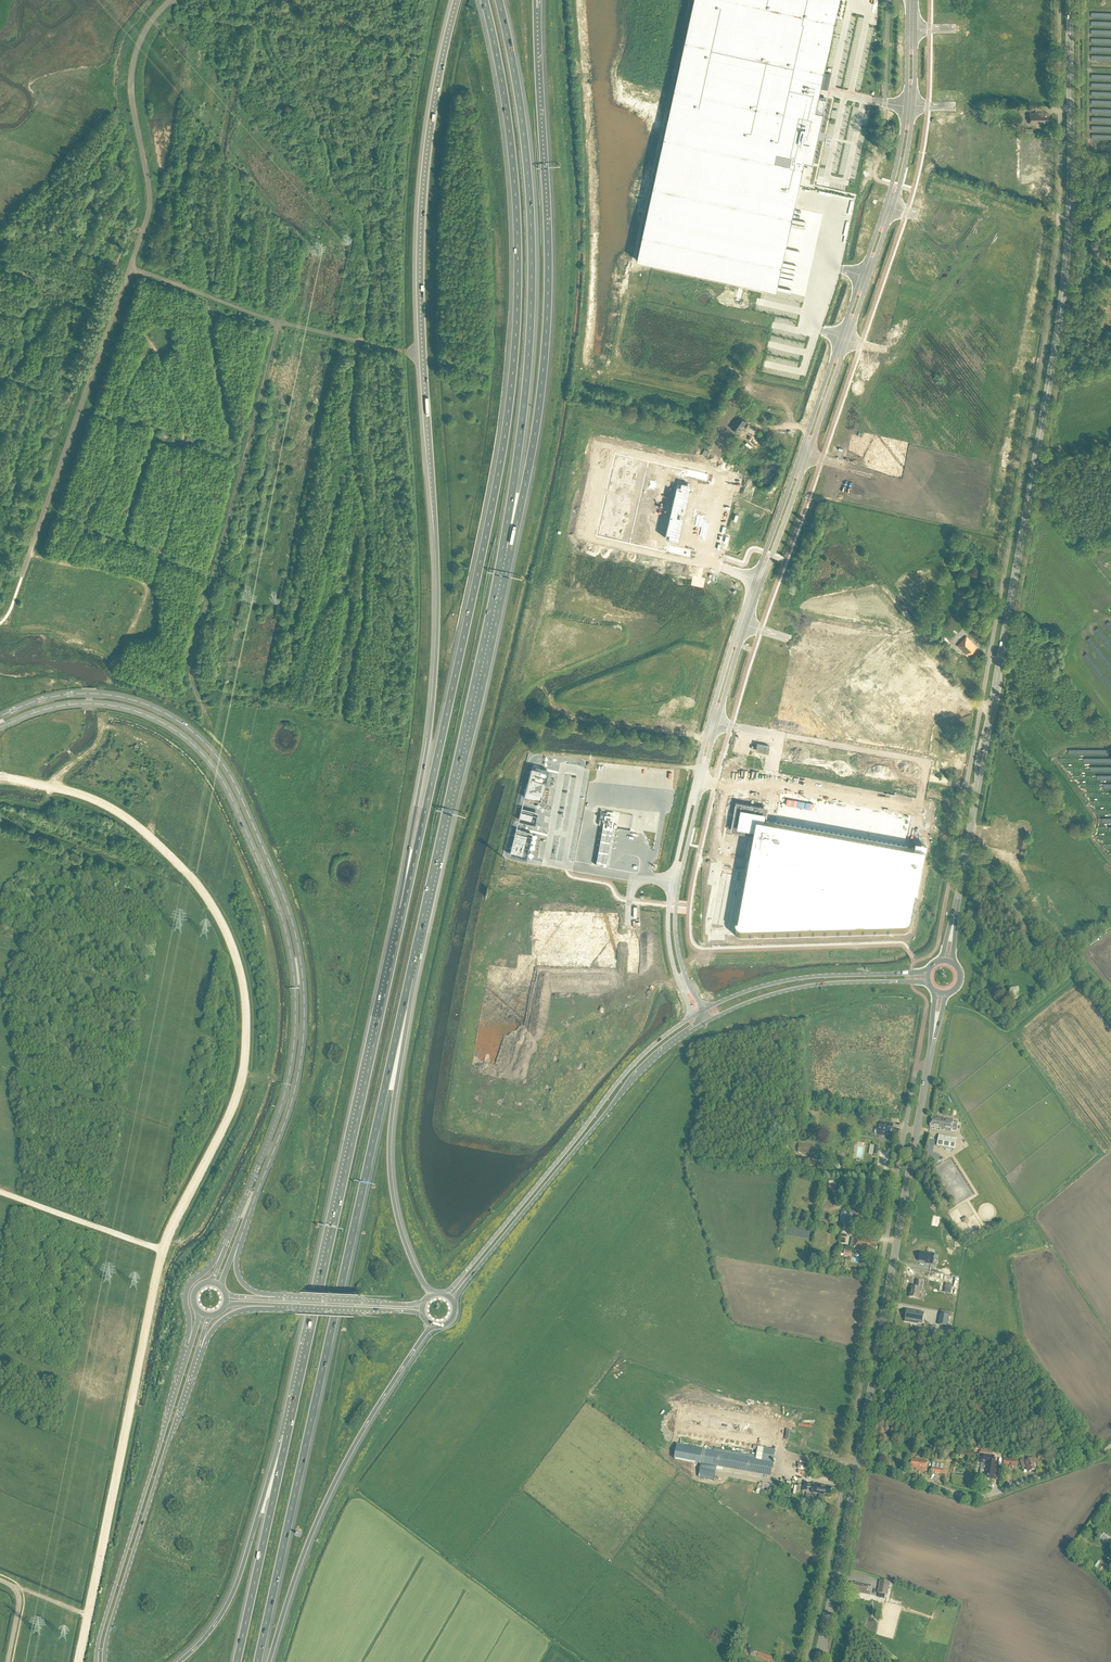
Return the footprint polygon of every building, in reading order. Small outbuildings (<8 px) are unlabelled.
[(819,96),(820,89),(840,0),(694,0),(690,17),(637,260),(653,264),(745,284),(776,291),(804,161),(806,161),(812,163),(823,112),(815,111),(819,96)] [(828,90),(832,72),(825,71),(820,89),(828,90)] [(1053,123),(1053,116),(1034,114),(1033,123),(1038,124),(1038,128),(1044,129),(1045,121),(1053,123)] [(746,429),(751,422),(741,415),(733,426),(742,432),(745,429),(746,429)] [(615,453),(596,536),(667,552),(669,538),(678,540),(691,484),(682,482),(685,469),(615,453)] [(979,647),(968,635),(960,643),(971,655),(979,647)] [(953,699),(954,696),(936,675),(929,682),(928,680),(922,678),(920,684),(910,693),(908,699),(905,698),(900,702),(905,704),(903,706),(902,708),(905,712),(904,714),(901,713),(900,714),(902,716),(904,715),(908,716),(917,726),(920,724),(923,725),(953,699)] [(953,751),(953,761),(970,761),(971,752),(953,751)] [(542,800),(549,771),(532,767),(532,770),(531,769),(530,772),(531,772),(529,783),(527,782),(524,795),(525,795),(525,797),(531,799),(542,800)] [(915,847),(914,847),(906,846),(838,833),(774,822),(766,820),(766,819),(763,818),(765,808),(737,803),(732,828),(752,832),(751,835),(753,835),(744,882),(735,932),(735,933),(735,934),(735,935),(736,936),(736,937),(737,937),(737,938),(738,939),(739,939),(740,940),(741,940),(742,940),(803,938),(903,935),(904,935),(905,935),(906,935),(907,935),(908,934),(909,933),(910,932),(910,931),(911,930),(911,929),(917,894),(923,862),(926,845),(916,843),(915,847)] [(536,824),(538,813),(522,809),(519,819),(536,824)] [(604,815),(595,866),(605,868),(614,817),(604,815)] [(527,858),(533,834),(524,830),(517,828),(516,832),(514,832),(514,835),(515,835),(513,845),(511,845),(511,847),(512,848),(510,853),(527,858)] [(494,1098),(516,970),(505,967),(508,951),(519,953),(521,940),(513,939),(513,937),(516,937),(516,934),(514,933),(514,931),(516,932),(521,904),(508,902),(503,930),(505,930),(503,937),(497,936),(495,949),(505,950),(502,967),(490,965),(463,1115),(532,1127),(536,1105),(494,1098)] [(940,1130),(951,1132),(954,1120),(938,1117),(938,1119),(931,1118),(930,1127),(940,1129),(940,1130)] [(877,1135),(897,1139),(899,1131),(892,1130),(893,1125),(882,1123),(883,1120),(877,1119),(877,1123),(879,1123),(878,1129),(876,1129),(875,1130),(874,1133),(875,1134),(878,1135),(877,1135)] [(969,1141),(973,1139),(968,1127),(964,1129),(969,1141)] [(937,1147),(954,1150),(956,1139),(939,1136),(937,1147)] [(797,1153),(811,1155),(812,1148),(798,1146),(797,1153)] [(859,1217),(853,1216),(851,1229),(857,1230),(859,1217)] [(854,1250),(876,1254),(877,1247),(876,1247),(876,1245),(871,1244),(872,1240),(857,1237),(854,1250)] [(920,1253),(918,1262),(928,1263),(927,1264),(932,1265),(933,1256),(920,1253)] [(982,1281),(983,1273),(956,1269),(955,1276),(951,1276),(950,1285),(980,1288),(981,1281),(982,1281)] [(909,1298),(918,1299),(919,1292),(921,1292),(923,1282),(916,1281),(915,1288),(911,1287),(909,1298)] [(976,1310),(978,1299),(960,1295),(957,1306),(976,1310)] [(981,1311),(991,1310),(989,1296),(979,1298),(981,1311)] [(907,1311),(905,1320),(911,1321),(910,1323),(918,1324),(918,1322),(922,1323),(923,1314),(907,1311)] [(940,1315),(938,1325),(946,1327),(948,1316),(940,1315)] [(675,1454),(674,1459),(701,1464),(698,1477),(714,1480),(716,1474),(716,1470),(761,1478),(762,1475),(766,1475),(771,1476),(773,1462),(761,1460),(756,1459),(756,1456),(714,1449),(713,1452),(705,1450),(677,1445),(675,1454)] [(756,1456),(756,1459),(761,1460),(773,1462),(775,1450),(758,1447),(756,1456)] [(984,1476),(984,1479),(987,1479),(988,1481),(990,1481),(991,1480),(995,1480),(997,1464),(993,1463),(994,1457),(980,1455),(979,1463),(986,1464),(985,1471),(982,1470),(981,1471),(981,1475),(981,1476),(984,1476)] [(919,1471),(926,1472),(928,1461),(918,1459),(918,1461),(912,1460),(910,1468),(920,1469),(919,1471)] [(1003,1466),(1016,1468),(1017,1460),(1004,1459),(1003,1466)] [(1035,1470),(1033,1465),(1035,1464),(1033,1459),(1027,1461),(1027,1459),(1020,1461),(1023,1468),(1026,1467),(1028,1472),(1035,1470)] [(808,1484),(808,1483),(804,1482),(802,1491),(806,1492),(807,1488),(813,1489),(812,1493),(819,1494),(818,1499),(823,1499),(824,1494),(830,1495),(831,1488),(825,1487),(825,1486),(814,1484),(814,1485),(808,1484)] [(1103,1534),(1100,1538),(1105,1543),(1109,1538),(1103,1534)] [(877,1593),(887,1595),(890,1583),(880,1581),(877,1593)] [(853,1592),(869,1595),(871,1585),(855,1582),(855,1584),(852,1583),(850,1590),(853,1591),(853,1592)] [(772,1661),(773,1661),(774,1657),(752,1651),(750,1656),(772,1661)]
